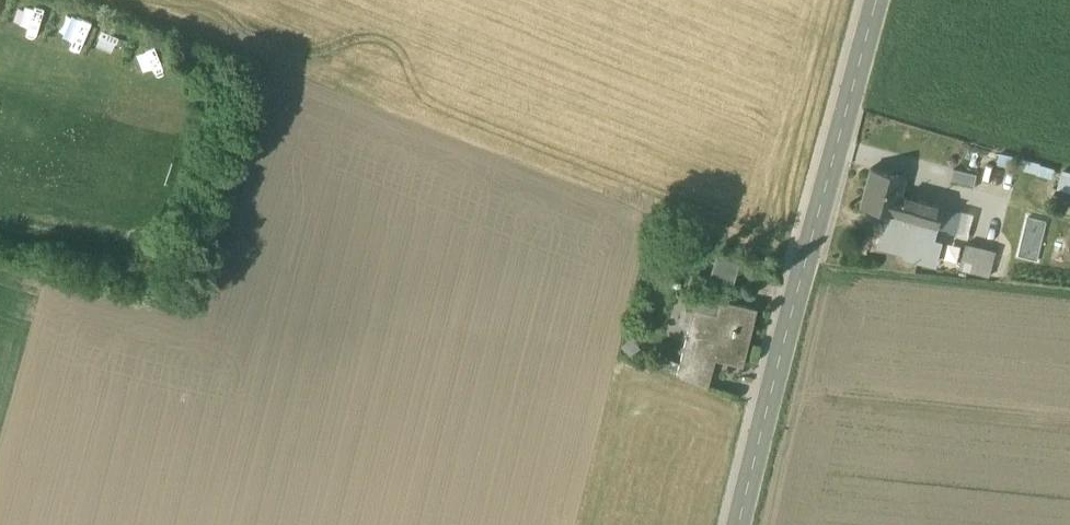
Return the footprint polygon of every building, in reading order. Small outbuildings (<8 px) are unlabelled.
[(888,214),(893,215),(897,201),(903,177),(870,168),(860,207),(888,214)] [(951,180),(974,186),(977,174),(954,169),(951,180)] [(917,206),(897,201),(893,215),(927,224),(939,227),(943,214),(944,207),(919,200),(917,206)] [(960,212),(944,207),(943,214),(958,218),(960,212)] [(939,227),(955,232),(958,218),(943,214),(939,227)] [(886,221),(880,245),(907,252),(905,257),(918,260),(918,258),(934,263),(939,244),(935,243),(923,240),(927,224),(893,215),(891,222),(886,221)] [(923,240),(935,243),(939,227),(927,224),(923,240)] [(989,277),(993,264),(996,252),(966,244),(959,269),(989,277)] [(1004,254),(996,252),(993,264),(1000,266),(1004,254)] [(709,280),(729,286),(736,264),(715,259),(709,280)] [(678,365),(703,371),(707,355),(713,357),(741,364),(754,310),(718,301),(714,317),(692,311),(678,365)] [(703,371),(709,373),(713,357),(707,355),(703,371)] [(676,376),(705,388),(709,373),(703,371),(678,365),(676,376)]
